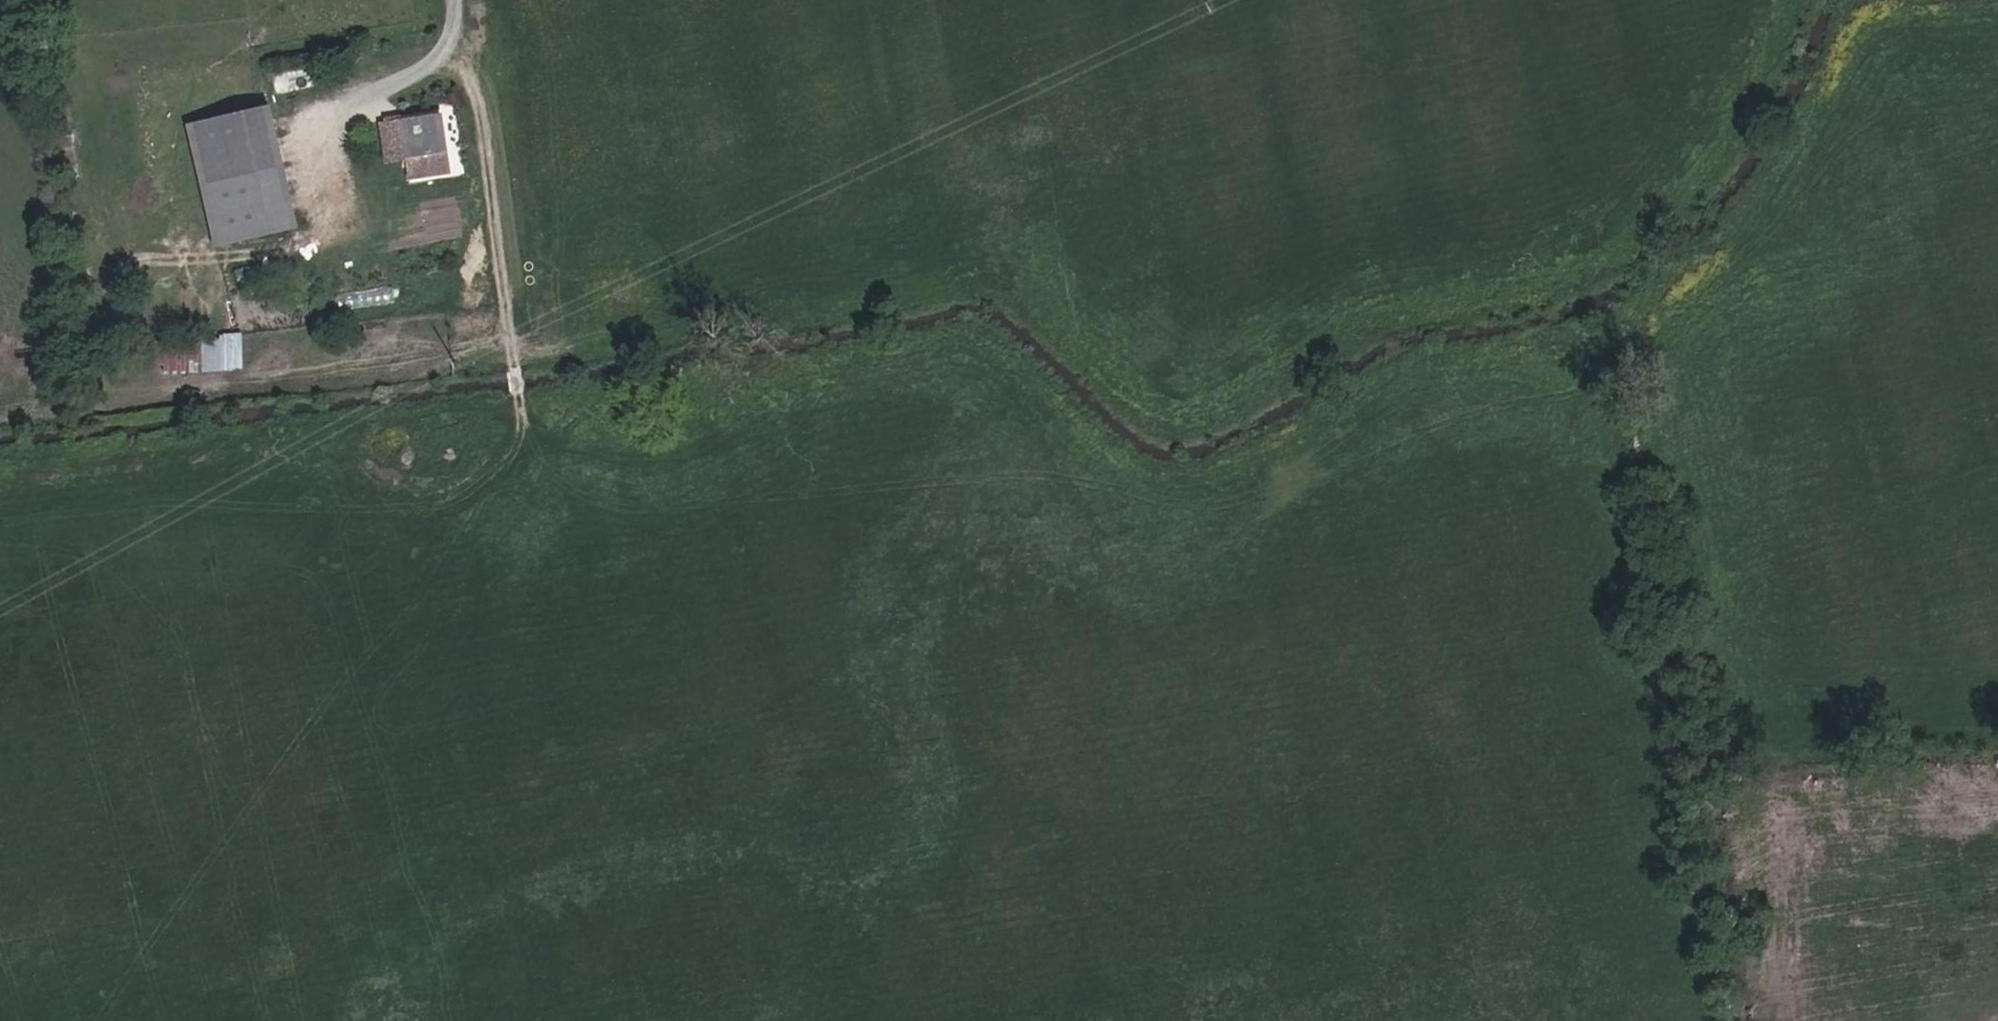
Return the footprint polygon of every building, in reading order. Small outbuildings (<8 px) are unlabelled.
[(296,226),(269,107),(189,126),(216,244),(296,226)] [(450,173),(442,113),(380,123),(386,162),(406,159),(409,179),(450,173)] [(203,366),(241,368),(243,332),(204,331),(203,366)]
